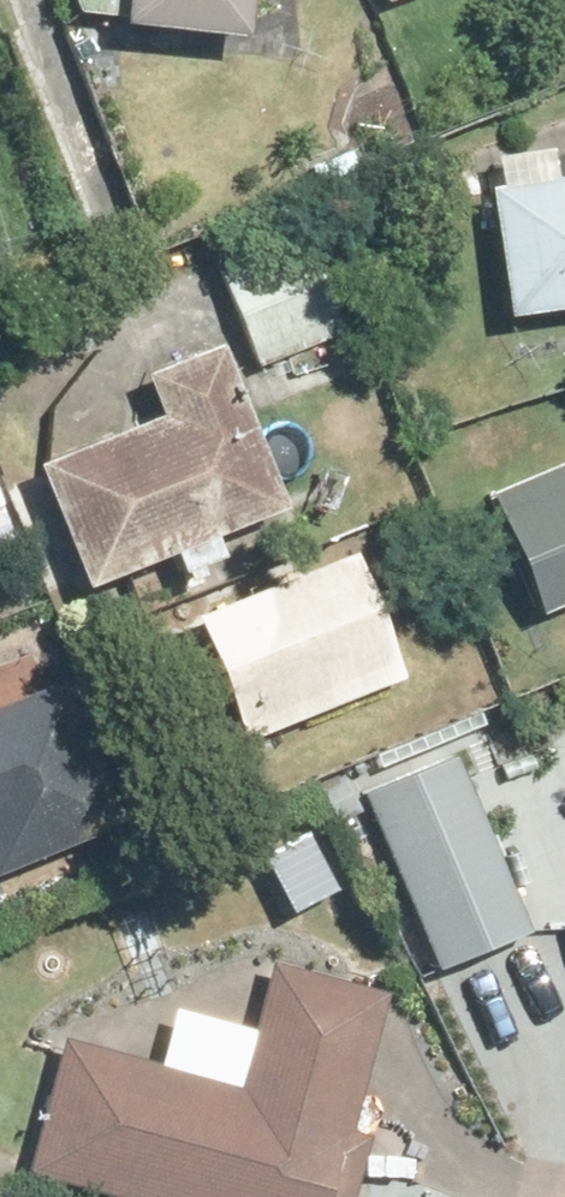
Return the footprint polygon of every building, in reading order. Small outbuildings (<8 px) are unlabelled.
[(60,19),(248,38),(252,0),(62,0),(60,19)] [(485,180),(501,309),(564,301),(564,170),(485,180)] [(219,274),(251,357),(328,328),(297,245),(219,274)] [(33,458),(86,588),(290,505),(220,336),(146,366),(162,406),(33,458)] [(494,475),(543,602),(564,594),(564,448),(494,475)] [(365,535),(196,593),(245,738),(415,680),(365,535)] [(108,832),(47,689),(0,708),(0,877),(108,832)] [(455,750),(359,790),(431,962),(527,921),(455,750)] [(19,1167),(122,1196),(341,1196),(358,1137),(333,1130),(373,992),(260,960),(224,1085),(57,1038),(19,1167)]
